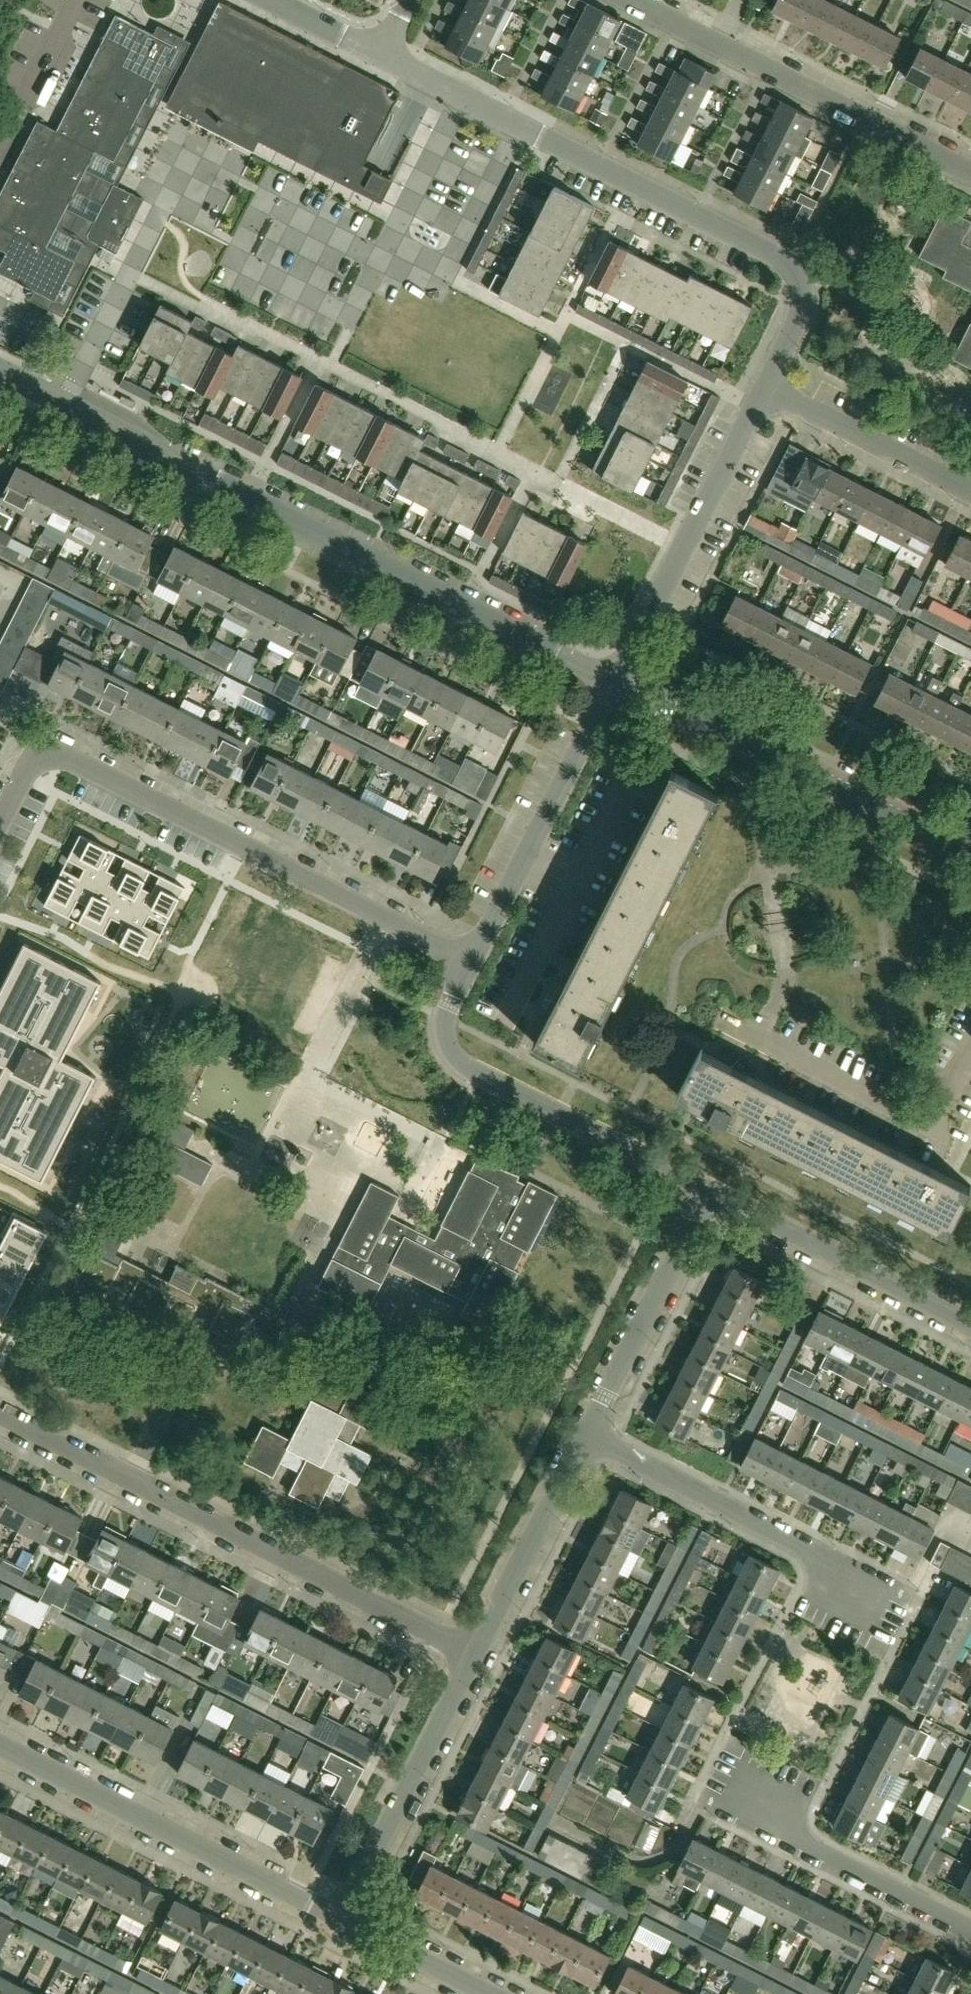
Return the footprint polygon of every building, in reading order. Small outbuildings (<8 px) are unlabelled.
[(506,8),(490,0),(469,0),(464,9),(464,10),(503,30),(512,12),(506,8)] [(510,0),(490,0),(506,8),(510,0)] [(621,20),(581,0),(570,0),(568,4),(580,10),(575,19),(579,21),(579,22),(611,39),(621,20)] [(806,0),(778,0),(776,3),(773,10),(795,22),(806,0)] [(832,4),(824,0),(806,0),(795,22),(817,33),(832,4)] [(464,10),(464,9),(448,1),(444,9),(460,17),(455,27),(454,28),(487,45),(488,44),(494,48),(503,30),(464,10)] [(941,9),(963,20),(967,12),(945,1),(941,9)] [(839,44),(854,15),(832,4),(817,33),(839,44)] [(229,6),(182,99),(381,200),(391,181),(362,166),(400,93),(229,6)] [(611,39),(579,22),(579,21),(575,19),(563,13),(559,22),(569,27),(564,37),(570,40),(569,41),(602,57),(611,39)] [(861,55),(876,26),(854,15),(839,44),(861,55)] [(174,46),(115,16),(105,35),(134,50),(164,65),(174,46)] [(478,63),(487,45),(454,28),(455,27),(439,19),(435,27),(451,35),(445,46),(478,63)] [(884,67),(899,38),(876,26),(861,55),(884,67)] [(627,47),(637,52),(647,33),(636,28),(627,47)] [(593,75),(602,57),(569,41),(570,40),(564,37),(554,32),(549,40),(565,48),(560,58),(560,59),(593,75)] [(154,84),(125,69),(134,50),(105,35),(86,74),(145,104),(154,84)] [(637,52),(627,47),(617,65),(628,70),(637,52)] [(928,89),(943,60),(921,49),(906,78),(928,89)] [(154,84),(164,65),(134,50),(125,69),(154,84)] [(583,94),(593,75),(560,59),(560,58),(544,50),(540,58),(556,66),(551,76),(551,77),(583,94)] [(513,58),(503,53),(499,60),(510,65),(513,58)] [(710,83),(715,73),(686,58),(678,72),(659,62),(655,70),(671,79),(666,88),(666,89),(698,106),(708,87),(710,83)] [(950,101),(965,71),(943,60),(928,89),(950,101)] [(574,112),(583,94),(551,77),(551,76),(535,68),(531,76),(547,84),(541,95),(574,112)] [(965,71),(950,101),(970,111),(970,74),(965,71)] [(145,104),(86,74),(76,93),(135,123),(145,104)] [(689,124),(698,106),(666,89),(666,88),(650,80),(646,89),(662,97),(657,107),(656,108),(689,124)] [(135,123),(76,93),(66,112),(125,142),(135,123)] [(804,136),(813,118),(765,93),(761,102),(776,110),(772,119),(771,120),(804,136)] [(680,142),(689,124),(656,108),(657,107),(641,98),(636,107),(653,115),(648,125),(647,126),(680,142)] [(811,140),(804,136),(771,120),(772,119),(755,111),(751,120),(767,128),(762,138),(795,155),(802,158),(811,140)] [(115,162),(125,142),(66,112),(57,131),(37,121),(27,141),(86,170),(95,152),(115,162)] [(167,116),(159,132),(183,144),(191,128),(167,116)] [(671,161),(680,142),(647,126),(648,125),(631,116),(627,125),(643,133),(638,145),(671,161)] [(762,138),(746,129),(742,138),(758,146),(753,156),(753,157),(785,173),(795,155),(762,138)] [(86,170),(27,141),(17,160),(76,190),(86,170)] [(753,157),(753,156),(737,148),(732,156),(730,160),(742,167),(749,164),(744,174),(743,175),(776,191),(785,173),(753,157)] [(836,165),(825,159),(821,168),(832,173),(836,165)] [(76,190),(17,160),(8,179),(66,209),(76,190)] [(767,210),(776,191),(743,175),(744,174),(728,166),(723,174),(739,183),(734,193),(767,210)] [(510,184),(518,188),(526,172),(519,169),(518,168),(510,184)] [(830,177),(817,171),(812,183),(824,189),(830,177)] [(47,247),(66,209),(8,179),(0,194),(0,224),(17,232),(47,248),(47,247)] [(135,219),(145,199),(115,184),(104,204),(135,219)] [(510,184),(502,200),(510,204),(518,188),(510,184)] [(587,222),(595,207),(555,186),(547,202),(587,222)] [(803,204),(802,205),(813,210),(817,201),(800,193),(796,201),(803,204)] [(502,200),(494,216),(502,220),(510,204),(502,200)] [(587,222),(547,202),(539,217),(579,238),(587,222)] [(124,239),(135,219),(104,204),(94,224),(124,239)] [(804,227),(813,210),(802,205),(793,223),(803,228),(804,227)] [(944,206),(919,256),(947,270),(943,276),(970,290),(970,220),(944,206)] [(494,216),(486,231),(494,235),(502,220),(494,216)] [(579,238),(539,217),(531,233),(571,253),(579,238)] [(0,224),(0,249),(7,252),(17,232),(0,224)] [(117,253),(124,239),(94,224),(88,235),(90,239),(117,253)] [(486,231),(478,247),(486,251),(494,235),(486,231)] [(47,247),(47,248),(17,232),(7,252),(0,266),(0,273),(56,301),(76,261),(47,247)] [(571,253),(531,233),(523,248),(563,269),(571,253)] [(606,290),(626,250),(610,242),(590,282),(606,290)] [(116,253),(105,247),(100,257),(111,263),(116,253)] [(478,247),(470,262),(478,266),(486,251),(478,247)] [(563,269),(523,248),(515,264),(556,284),(563,269)] [(622,298),(642,257),(626,250),(606,290),(622,298)] [(637,305),(657,265),(642,257),(622,298),(637,305)] [(474,274),(478,266),(470,262),(466,270),(474,274)] [(556,284),(515,264),(508,279),(548,299),(556,284)] [(653,313),(673,273),(657,265),(637,305),(653,313)] [(670,315),(687,280),(673,273),(653,313),(668,321),(671,316),(670,315)] [(489,290),(499,296),(540,316),(548,299),(508,279),(497,274),(489,290)] [(686,323),(706,283),(690,275),(687,280),(670,315),(671,316),(686,323)] [(701,331),(721,291),(706,283),(686,323),(701,331)] [(717,339),(737,299),(721,291),(701,331),(717,339)] [(733,347),(753,307),(737,299),(717,339),(733,347)] [(575,312),(591,320),(595,312),(579,304),(575,312)] [(158,354),(178,314),(161,305),(140,345),(158,354)] [(610,320),(595,312),(591,320),(606,327),(610,320)] [(192,325),(193,321),(178,314),(158,354),(172,361),(173,362),(188,332),(192,325)] [(193,321),(192,325),(203,330),(207,322),(196,316),(193,321)] [(625,327),(610,320),(606,327),(621,335),(625,327)] [(953,358),(970,367),(970,322),(953,358)] [(223,340),(227,332),(215,326),(211,334),(223,340)] [(641,335),(625,327),(621,335),(637,343),(641,335)] [(183,380),(203,340),(188,332),(173,362),(172,361),(167,372),(183,380)] [(227,332),(223,340),(234,346),(238,338),(227,332)] [(637,343),(652,351),(656,343),(641,335),(637,343)] [(198,388),(219,348),(203,340),(183,380),(198,388)] [(668,359),(672,351),(656,343),(652,351),(668,359)] [(234,393),(254,353),(239,345),(233,355),(234,356),(219,385),(234,393)] [(234,356),(233,355),(219,348),(198,388),(214,396),(219,385),(234,356)] [(684,367),(688,359),(672,351),(668,359),(684,367)] [(250,401),(270,361),(254,353),(234,393),(250,401)] [(699,374),(703,367),(688,359),(684,367),(699,374)] [(265,409),(285,369),(270,361),(250,401),(265,409)] [(688,382),(648,362),(640,378),(680,398),(688,382)] [(703,367),(699,374),(715,383),(718,377),(719,375),(703,367)] [(301,377),(285,369),(265,409),(281,417),(301,377)] [(140,386),(124,378),(120,386),(136,394),(140,386)] [(680,398),(640,378),(632,393),(672,413),(680,398)] [(545,414),(570,398),(559,382),(535,398),(545,414)] [(313,432),(333,392),(317,384),(297,424),(313,432)] [(156,394),(140,386),(136,394),(152,402),(156,394)] [(328,440),(348,400),(333,392),(313,432),(328,440)] [(672,413),(632,393),(624,408),(664,429),(672,413)] [(704,410),(712,414),(720,398),(712,394),(704,410)] [(343,448),(364,408),(348,400),(328,440),(343,448)] [(359,456),(379,416),(364,408),(343,448),(359,456)] [(664,429),(624,408),(616,424),(657,444),(664,429)] [(712,414),(704,410),(696,425),(704,429),(712,414)] [(220,420),(205,413),(199,424),(214,432),(220,420)] [(374,463),(395,423),(379,416),(359,456),(374,463)] [(236,428),(220,420),(214,432),(230,440),(236,428)] [(390,471),(410,431),(395,423),(374,463),(390,471)] [(657,444),(616,424),(608,439),(649,460),(657,444)] [(704,429),(696,425),(688,441),(697,445),(704,429)] [(251,436),(236,428),(230,440),(245,448),(251,436)] [(424,442),(425,439),(410,431),(390,471),(405,479),(420,450),(424,442)] [(424,442),(425,442),(436,448),(440,440),(428,434),(425,439),(424,442)] [(267,444),(251,436),(245,448),(261,456),(267,444)] [(649,460),(608,439),(601,454),(641,475),(649,460)] [(697,445),(688,441),(681,456),(689,460),(697,445)] [(443,452),(455,458),(459,449),(447,444),(443,452)] [(470,455),(459,449),(455,458),(466,463),(470,455)] [(415,498),(435,458),(420,450),(405,479),(399,490),(415,498)] [(277,464),(293,472),(298,460),(283,452),(277,464)] [(805,462),(788,453),(768,491),(808,512),(814,499),(815,499),(830,470),(828,469),(830,465),(819,459),(817,463),(807,458),(805,462)] [(633,491),(641,475),(601,454),(592,471),(633,491)] [(689,460),(681,456),(673,471),(681,476),(689,460)] [(12,464),(0,458),(0,488),(12,464)] [(430,506),(451,466),(435,458),(415,498),(430,506)] [(485,473),(489,465),(478,459),(474,468),(485,473)] [(308,479),(314,468),(298,460),(293,472),(308,479)] [(501,471),(489,465),(485,473),(497,479),(501,471)] [(446,514),(466,473),(451,466),(430,506),(446,514)] [(24,512),(41,478),(17,467),(0,500),(24,512)] [(323,487),(329,476),(314,468),(308,479),(323,487)] [(837,510),(852,481),(830,470),(815,499),(837,510)] [(681,476),(673,471),(665,487),(673,491),(681,476)] [(461,521),(481,481),(466,473),(446,514),(461,521)] [(521,481),(509,475),(505,483),(517,489),(521,481)] [(338,495),(344,483),(329,476),(323,487),(338,495)] [(46,523),(63,490),(41,478),(24,512),(46,523)] [(476,529),(497,489),(481,481),(461,521),(476,529)] [(859,521),(874,492),(852,481),(837,510),(859,521)] [(354,503),(360,491),(344,483),(338,495),(354,503)] [(665,507),(673,491),(665,487),(657,503),(665,507)] [(493,537),(513,497),(497,489),(476,529),(493,537)] [(69,535),(86,501),(63,490),(46,523),(69,535)] [(369,511),(375,499),(360,491),(354,503),(369,511)] [(881,533),(896,503),(874,492),(859,521),(881,533)] [(375,499),(369,511),(385,518),(391,507),(375,499)] [(91,546),(108,513),(86,501),(69,535),(91,546)] [(903,544),(918,514),(896,503),(881,533),(903,544)] [(114,558),(131,524),(108,513),(91,546),(105,553),(98,567),(107,572),(114,558)] [(520,561),(540,521),(524,513),(503,553),(520,561)] [(926,555),(941,526),(918,514),(903,544),(926,555)] [(535,569),(555,529),(540,521),(520,561),(535,569)] [(137,569),(154,536),(131,524),(114,558),(137,569)] [(766,539),(789,550),(793,542),(783,537),(785,531),(773,525),(766,539)] [(550,577),(571,537),(555,529),(535,569),(550,577)] [(2,555),(12,536),(0,530),(0,554),(2,555)] [(12,536),(2,555),(25,566),(29,558),(30,558),(35,549),(12,538),(12,536)] [(970,571),(970,541),(961,536),(946,565),(968,577),(970,571)] [(566,585),(582,555),(586,544),(571,537),(550,577),(566,585)] [(789,550),(811,562),(815,553),(793,542),(789,550)] [(782,564),(786,555),(763,544),(759,552),(782,564)] [(181,592),(198,559),(175,547),(158,580),(181,592)] [(815,553),(811,562),(833,573),(837,565),(815,553)] [(804,575),(808,567),(786,555),(782,564),(777,573),(799,584),(804,575)] [(855,584),(859,576),(863,567),(842,556),(837,565),(833,573),(855,584)] [(52,569),(30,558),(29,558),(25,566),(47,578),(52,569)] [(204,604),(221,570),(198,559),(181,592),(204,604)] [(804,575),(826,586),(830,578),(808,567),(804,575)] [(47,578),(70,589),(74,580),(52,569),(47,578)] [(226,615),(243,581),(221,570),(204,604),(226,615)] [(865,579),(859,576),(855,584),(877,595),(885,579),(869,571),(865,579)] [(505,590),(509,582),(493,574),(489,582),(505,590)] [(887,576),(885,579),(877,595),(908,611),(924,581),(913,576),(907,587),(887,576)] [(33,578),(28,588),(49,599),(55,589),(33,578)] [(826,586),(848,598),(852,589),(830,578),(826,586)] [(70,589),(92,601),(96,592),(74,580),(70,589)] [(249,626),(266,593),(243,581),(226,615),(249,626)] [(505,590),(520,598),(524,590),(509,582),(505,590)] [(48,601),(49,599),(28,588),(22,599),(44,610),(48,601)] [(49,599),(48,601),(63,609),(70,596),(55,589),(49,599)] [(848,598),(870,609),(875,601),(852,589),(848,598)] [(520,598),(535,606),(539,598),(524,590),(520,598)] [(120,604),(96,592),(92,601),(115,612),(120,604)] [(271,638),(288,604),(266,593),(249,626),(271,638)] [(745,637),(759,608),(737,596),(722,625),(745,637)] [(555,606),(539,598),(535,606),(551,614),(555,606)] [(44,610),(22,599),(17,610),(39,621),(44,610)] [(937,600),(932,609),(970,629),(970,617),(937,600)] [(897,612),(875,601),(870,609),(893,620),(897,612)] [(294,649),(311,616),(288,604),(271,638),(294,649)] [(85,615),(108,626),(112,618),(90,606),(85,615)] [(767,648),(781,619),(759,608),(745,637),(767,648)] [(942,628),(946,620),(924,609),(919,617),(942,628)] [(33,631),(39,621),(17,610),(11,621),(33,631)] [(294,649),(316,660),(333,627),(324,623),(326,619),(314,613),(312,617),(311,616),(294,649)] [(160,635),(164,626),(141,615),(137,623),(160,635)] [(135,629),(112,618),(108,626),(130,638),(135,629)] [(789,659),(803,630),(781,619),(767,648),(789,659)] [(968,631),(946,620),(942,628),(964,639),(968,631)] [(33,631),(11,621),(6,631),(28,642),(33,631)] [(935,642),(938,634),(916,623),(912,630),(935,642)] [(182,646),(186,638),(164,626),(160,635),(182,646)] [(356,639),(333,627),(316,660),(339,672),(356,639)] [(153,649),(157,640),(135,629),(130,638),(153,649)] [(811,670),(825,641),(803,630),(789,659),(811,670)] [(25,647),(28,642),(6,631),(1,642),(22,653),(25,647)] [(961,645),(938,634),(935,642),(957,653),(961,645)] [(72,697),(89,663),(94,653),(62,637),(51,660),(25,647),(22,653),(17,664),(15,668),(42,681),(44,678),(51,682),(49,685),(72,697)] [(182,646),(204,658),(209,649),(186,638),(182,646)] [(175,660),(179,652),(157,640),(153,649),(175,660)] [(833,682),(847,653),(825,641),(811,670),(833,682)] [(1,642),(0,643),(0,655),(17,664),(22,653),(1,642)] [(383,695),(400,661),(367,644),(350,678),(383,695)] [(970,660),(970,651),(961,645),(957,653),(970,660)] [(204,658),(227,669),(231,661),(209,649),(204,658)] [(197,672),(202,663),(179,652),(175,660),(197,672)] [(855,693),(870,664),(847,653),(833,682),(855,693)] [(17,664),(0,655),(0,669),(12,674),(15,668),(17,664)] [(227,669),(249,681),(254,672),(231,661),(227,669)] [(406,706),(423,673),(400,661),(383,695),(406,706)] [(95,708),(112,674),(89,663),(72,697),(95,708)] [(220,683),(224,674),(202,663),(197,672),(220,683)] [(0,669),(0,682),(6,685),(12,674),(0,669)] [(249,681),(272,692),(276,684),(275,683),(254,672),(249,681)] [(429,718),(445,684),(423,673),(406,706),(429,718)] [(117,719),(134,686),(112,674),(95,708),(117,719)] [(247,686),(224,674),(220,683),(214,694),(236,706),(242,695),(247,686)] [(294,704),(299,695),(303,686),(280,674),(275,683),(276,684),(272,692),(294,704)] [(897,714),(912,685),(890,674),(875,703),(897,714)] [(920,726),(935,697),(942,682),(932,677),(924,692),(912,685),(897,714),(920,726)] [(451,729),(468,695),(445,684),(429,718),(451,729)] [(140,731),(156,697),(134,686),(117,719),(140,731)] [(277,712),(281,703),(247,686),(242,695),(265,706),(276,712),(277,712)] [(942,737),(957,708),(956,708),(962,697),(953,692),(948,703),(935,697),(920,726),(942,737)] [(299,695),(294,704),(327,721),(332,712),(299,695)] [(474,740),(491,707),(468,695),(451,729),(474,740)] [(162,742),(179,709),(156,697),(140,731),(162,742)] [(315,721),(281,703),(277,712),(276,712),(271,720),(283,726),(287,717),(311,729),(315,721)] [(513,719),(491,707),(474,740),(496,752),(513,719)] [(970,735),(970,715),(957,708),(942,737),(964,748),(970,735)] [(185,754),(201,720),(180,709),(179,709),(162,742),(185,754)] [(327,721),(362,738),(366,729),(332,712),(327,721)] [(207,765),(224,731),(201,720),(185,754),(207,765)] [(333,741),(338,732),(315,721),(311,729),(333,741)] [(362,738),(384,750),(389,741),(366,729),(362,738)] [(231,777),(248,743),(224,731),(207,765),(231,777)] [(355,752),(359,743),(338,732),(333,741),(355,752)] [(384,750),(407,761),(411,752),(389,741),(384,750)] [(377,763),(382,754),(359,743),(355,752),(377,763)] [(407,761),(429,772),(434,763),(411,752),(407,761)] [(275,800),(292,766),(269,754),(252,788),(275,800)] [(400,775),(404,766),(382,754),(377,763),(400,775)] [(434,763),(429,772),(452,784),(456,775),(434,763)] [(297,811),(314,777),(292,766),(275,800),(297,811)] [(427,777),(404,766),(400,775),(410,780),(405,789),(416,794),(418,795),(427,777)] [(456,775),(452,784),(486,801),(498,776),(487,770),(479,786),(456,775)] [(536,1040),(535,1042),(581,1066),(718,795),(672,772),(671,774),(678,778),(568,996),(551,988),(542,1005),(559,1014),(543,1044),(536,1040)] [(320,822),(336,789),(314,777),(297,811),(320,822)] [(445,798),(449,789),(427,777),(418,795),(416,794),(413,801),(420,806),(429,790),(445,798)] [(342,834),(359,800),(336,789),(320,822),(342,834)] [(449,789),(445,798),(468,809),(472,801),(449,789)] [(365,845),(381,811),(359,800),(342,834),(365,845)] [(387,856),(404,823),(381,811),(365,845),(387,856)] [(409,868),(426,834),(404,823),(387,856),(409,868)] [(433,880),(450,846),(426,834),(409,868),(433,880)] [(64,867),(45,905),(69,918),(78,900),(88,905),(79,921),(77,920),(77,921),(103,935),(112,918),(122,923),(114,939),(111,938),(111,939),(149,958),(162,934),(145,925),(150,915),(166,923),(165,926),(166,926),(185,888),(161,875),(152,892),(142,888),(150,871),(153,873),(153,871),(126,858),(118,875),(108,870),(116,854),(118,855),(119,854),(80,835),(68,859),(85,868),(80,878),(64,869),(65,867),(64,867)] [(17,1169),(43,1182),(57,1153),(50,1149),(62,1125),(74,1101),(82,1105),(96,1076),(72,1064),(63,1059),(55,1055),(67,1031),(80,1007),(87,1011),(102,982),(76,969),(50,956),(25,943),(10,971),(18,975),(5,999),(0,1010),(0,1063),(5,1066),(12,1069),(0,1093),(0,1160),(17,1169)] [(484,996),(486,1012),(501,1010),(499,994),(484,996)] [(733,1066),(728,1071),(699,1057),(702,1050),(701,1049),(677,1096),(948,1233),(963,1203),(965,1204),(968,1200),(965,1198),(970,1187),(970,1186),(966,1193),(746,1080),(753,1068),(755,1071),(756,1070),(750,1064),(745,1059),(740,1053),(739,1054),(741,1057),(733,1066)] [(202,1186),(213,1164),(154,1134),(143,1155),(202,1186)] [(529,1251),(556,1198),(528,1183),(526,1188),(517,1183),(516,1183),(518,1179),(477,1158),(471,1170),(470,1169),(434,1239),(409,1226),(389,1217),(400,1196),(372,1182),(319,1286),(368,1311),(392,1264),(468,1302),(461,1314),(490,1329),(499,1311),(511,1288),(519,1271),(515,1269),(525,1249),(529,1251)] [(204,1187),(229,1200),(238,1182),(213,1169),(204,1187)] [(14,1211),(2,1235),(5,1237),(6,1236),(38,1252),(45,1238),(48,1232),(37,1226),(35,1225),(36,1223),(14,1211)] [(106,1224),(74,1288),(123,1313),(126,1306),(182,1335),(186,1327),(201,1335),(206,1337),(203,1344),(230,1358),(253,1314),(249,1312),(255,1300),(207,1276),(205,1279),(178,1266),(170,1282),(124,1259),(137,1234),(115,1223),(108,1219),(106,1224)] [(0,1247),(0,1257),(28,1271),(38,1252),(6,1236),(5,1237),(0,1247)] [(18,1291),(28,1271),(0,1257),(0,1281),(18,1291)] [(752,1304),(763,1282),(734,1268),(723,1289),(752,1304)] [(9,1310),(18,1291),(0,1281),(0,1305),(9,1310)] [(741,1326),(752,1304),(723,1289),(712,1312),(741,1326)] [(793,1326),(802,1331),(814,1308),(796,1299),(784,1322),(793,1326)] [(9,1310),(0,1305),(0,1327),(9,1310)] [(827,1352),(842,1323),(819,1311),(804,1340),(827,1352)] [(730,1348),(741,1326),(712,1312),(701,1334),(730,1348)] [(842,1378),(850,1363),(864,1334),(842,1323),(827,1352),(819,1368),(826,1372),(827,1370),(842,1378)] [(802,1331),(793,1326),(782,1348),(791,1353),(802,1331)] [(718,1371),(730,1348),(701,1334),(689,1356),(718,1371)] [(872,1374),(886,1345),(864,1334),(850,1363),(872,1374)] [(894,1385),(909,1357),(886,1345),(872,1374),(894,1385)] [(771,1370),(780,1375),(791,1353),(782,1348),(771,1370)] [(707,1393),(718,1371),(689,1356),(678,1378),(707,1393)] [(916,1397),(931,1368),(909,1357),(894,1385),(916,1397)] [(938,1408),(953,1379),(931,1368),(916,1397),(938,1408)] [(760,1393),(768,1397),(780,1375),(771,1370),(760,1393)] [(290,1493),(318,1508),(326,1493),(339,1500),(350,1480),(357,1483),(372,1455),(351,1444),(361,1424),(375,1431),(389,1403),(354,1385),(351,1392),(309,1371),(295,1399),(309,1406),(292,1440),(263,1425),(245,1462),(272,1475),(274,1476),(281,1462),(290,1466),(301,1472),(294,1485),(290,1493)] [(783,1384),(805,1395),(810,1386),(787,1375),(783,1384)] [(696,1415),(707,1393),(678,1378),(667,1400),(696,1415)] [(970,1398),(970,1388),(953,1379),(938,1408),(960,1419),(970,1398)] [(827,1406),(832,1397),(810,1386),(805,1395),(827,1406)] [(776,1398),(798,1409),(802,1401),(780,1389),(776,1398)] [(748,1415),(757,1419),(768,1397),(760,1393),(748,1415)] [(854,1409),(832,1397),(827,1406),(850,1417),(854,1409)] [(960,1419),(970,1425),(970,1398),(960,1419)] [(684,1439),(696,1415),(667,1400),(655,1424),(684,1439)] [(776,1410),(789,1418),(794,1408),(781,1401),(776,1410)] [(824,1412),(802,1401),(798,1409),(820,1420),(824,1412)] [(872,1429),(880,1412),(858,1401),(854,1409),(850,1417),(872,1429)] [(846,1423),(824,1412),(820,1420),(842,1432),(846,1423)] [(894,1440),(902,1424),(880,1412),(872,1429),(894,1440)] [(737,1437),(746,1441),(757,1419),(748,1415),(737,1437)] [(868,1435),(846,1423),(842,1432),(864,1443),(868,1435)] [(921,1443),(925,1435),(902,1424),(894,1440),(916,1451),(921,1443)] [(891,1446),(868,1435),(864,1443),(886,1454),(891,1446)] [(746,1441),(737,1437),(725,1460),(734,1464),(746,1441)] [(763,1478),(778,1449),(755,1437),(740,1467),(763,1478)] [(943,1454),(921,1443),(916,1451),(939,1463),(943,1454)] [(913,1457),(891,1446),(886,1454),(898,1460),(892,1470),(903,1476),(909,1466),(909,1465),(913,1457)] [(785,1490),(800,1460),(778,1449),(763,1478),(785,1490)] [(965,1465),(943,1454),(939,1463),(961,1474),(965,1465)] [(935,1469),(913,1457),(909,1465),(909,1466),(931,1477),(935,1469)] [(807,1501),(822,1471),(800,1460),(785,1490),(807,1501)] [(958,1480),(935,1469),(931,1477),(954,1488),(958,1480)] [(829,1512),(844,1483),(822,1471),(807,1501),(829,1512)] [(14,1484),(0,1477),(0,1511),(14,1484)] [(958,1506),(968,1485),(958,1480),(954,1488),(947,1501),(958,1506)] [(851,1523),(866,1494),(844,1483),(829,1512),(851,1523)] [(36,1495),(14,1484),(0,1511),(0,1518),(20,1528),(36,1495)] [(970,1507),(970,1487),(968,1485),(958,1506),(968,1512),(970,1507)] [(651,1505),(622,1490),(611,1512),(640,1526),(651,1505)] [(874,1534),(888,1505),(866,1494),(851,1523),(874,1534)] [(42,1540),(59,1506),(36,1495),(20,1528),(42,1540)] [(896,1546),(911,1516),(916,1506),(906,1501),(901,1511),(888,1505),(874,1534),(896,1546)] [(82,1518),(59,1506),(42,1540),(65,1551),(82,1518)] [(629,1548),(640,1526),(611,1512),(599,1534),(629,1548)] [(911,1516),(896,1546),(919,1557),(934,1528),(911,1516)] [(677,1545),(686,1550),(698,1527),(689,1523),(688,1524),(677,1545)] [(102,1589),(110,1574),(127,1541),(116,1535),(117,1533),(117,1531),(109,1527),(106,1528),(105,1530),(104,1529),(87,1562),(101,1570),(94,1585),(102,1589)] [(700,1557),(712,1535),(703,1530),(692,1553),(700,1557)] [(617,1571),(629,1548),(599,1534),(588,1556),(617,1571)] [(132,1585),(149,1552),(127,1541),(110,1574),(132,1585)] [(940,1569),(951,1547),(940,1542),(929,1563),(940,1569)] [(677,1545),(666,1568),(675,1572),(686,1550),(677,1545)] [(951,1574),(961,1552),(951,1547),(940,1569),(951,1574)] [(155,1597),(171,1563),(149,1552),(132,1585),(155,1597)] [(970,1560),(970,1557),(961,1552),(951,1574),(961,1579),(970,1560)] [(700,1558),(700,1557),(692,1553),(680,1575),(689,1580),(696,1565),(712,1573),(716,1566),(700,1558)] [(767,1593),(779,1570),(750,1555),(738,1579),(767,1593)] [(606,1593),(617,1571),(588,1556),(577,1578),(606,1593)] [(19,1586),(23,1577),(23,1576),(27,1569),(5,1558),(0,1567),(0,1576),(19,1586)] [(961,1579),(970,1584),(970,1560),(961,1579)] [(177,1608),(194,1575),(171,1563),(155,1597),(177,1608)] [(666,1568),(655,1590),(664,1594),(675,1572),(666,1568)] [(199,1619),(216,1586),(194,1575),(177,1608),(199,1619)] [(669,1597),(678,1602),(689,1580),(680,1575),(669,1597)] [(51,1605),(53,1601),(62,1584),(52,1578),(46,1589),(23,1577),(19,1586),(41,1597),(40,1599),(51,1605)] [(595,1615),(606,1593),(577,1578),(566,1600),(595,1615)] [(756,1616),(767,1593),(738,1579),(727,1601),(756,1616)] [(16,1591),(0,1583),(0,1594),(11,1600),(16,1591)] [(62,1584),(53,1601),(64,1607),(63,1610),(85,1622),(91,1611),(68,1600),(74,1590),(62,1584)] [(955,1585),(944,1607),(970,1621),(970,1593),(955,1585)] [(240,1625),(228,1619),(239,1598),(237,1597),(238,1593),(228,1588),(225,1591),(216,1586),(199,1619),(192,1634),(226,1651),(240,1625)] [(655,1590),(644,1612),(652,1616),(664,1594),(655,1590)] [(16,1591),(11,1600),(45,1617),(50,1608),(16,1591)] [(669,1597),(658,1619),(667,1624),(678,1602),(669,1597)] [(583,1638),(595,1615),(566,1600),(554,1623),(583,1638)] [(64,1607),(53,1601),(51,1605),(63,1610),(64,1607)] [(745,1638),(756,1616),(727,1601),(716,1623),(745,1638)] [(970,1626),(970,1621),(944,1607),(933,1629),(962,1644),(970,1626)] [(266,1654),(283,1620),(261,1609),(244,1642),(266,1654)] [(85,1622),(108,1633),(113,1623),(91,1611),(85,1622)] [(644,1612),(632,1634),(641,1638),(652,1616),(644,1612)] [(79,1634),(84,1625),(61,1614),(57,1622),(79,1634)] [(666,1625),(667,1624),(658,1619),(642,1649),(657,1657),(672,1628),(666,1625)] [(289,1665),(306,1632),(283,1620),(266,1654),(289,1665)] [(108,1633),(131,1644),(136,1634),(113,1623),(108,1633)] [(733,1660),(745,1638),(716,1623),(704,1645),(733,1660)] [(102,1645),(106,1637),(84,1625),(79,1634),(102,1645)] [(951,1666),(962,1644),(933,1629),(922,1651),(951,1666)] [(311,1677),(328,1643),(306,1632),(289,1665),(311,1677)] [(131,1644),(153,1655),(158,1645),(136,1634),(131,1644)] [(630,1661),(641,1638),(632,1634),(621,1657),(630,1661)] [(565,1673),(576,1651),(547,1636),(536,1658),(565,1673)] [(102,1645),(124,1657),(128,1648),(106,1637),(102,1645)] [(16,1648),(0,1640),(0,1680),(8,1665),(16,1648)] [(334,1688),(351,1654),(328,1643),(311,1677),(334,1688)] [(153,1655),(176,1666),(180,1657),(158,1645),(153,1655)] [(722,1681),(733,1660),(704,1645),(693,1667),(722,1681)] [(16,1648),(8,1665),(18,1670),(27,1654),(16,1648)] [(124,1657),(146,1668),(151,1659),(128,1648),(124,1657)] [(940,1688),(951,1666),(922,1651),(911,1673),(940,1688)] [(356,1699),(374,1666),(351,1654),(334,1688),(356,1699)] [(640,1654),(637,1659),(626,1682),(634,1686),(649,1658),(640,1654)] [(204,1669),(180,1657),(176,1666),(199,1678),(204,1669)] [(554,1695),(565,1673),(536,1658),(525,1680),(554,1695)] [(43,1705),(60,1671),(37,1659),(20,1693),(43,1705)] [(146,1668),(169,1680),(173,1671),(151,1659),(146,1668)] [(380,1711),(397,1678),(374,1666),(356,1699),(380,1711)] [(603,1692),(612,1697),(623,1674),(614,1670),(603,1692)] [(65,1716),(83,1682),(60,1671),(43,1705),(65,1716)] [(173,1671),(169,1680),(192,1692),(197,1683),(173,1671)] [(928,1711),(940,1688),(911,1673),(899,1697),(928,1711)] [(221,1688),(243,1700),(247,1691),(248,1691),(225,1679),(221,1688)] [(543,1717),(554,1695),(525,1680),(514,1703),(543,1717)] [(88,1727),(105,1694),(83,1682),(65,1716),(88,1727)] [(634,1686),(626,1682),(614,1704),(623,1709),(634,1686)] [(701,1722),(714,1699),(685,1684),(673,1708),(701,1722)] [(207,1689),(189,1723),(200,1728),(213,1702),(218,1694),(207,1689)] [(247,1691),(243,1700),(265,1711),(270,1702),(248,1691),(247,1691)] [(632,1703),(653,1712),(658,1700),(637,1691),(632,1703)] [(612,1697),(603,1692),(592,1714),(600,1719),(612,1697)] [(110,1739),(128,1705),(105,1694),(88,1727),(110,1739)] [(213,1702),(236,1714),(240,1705),(218,1694),(213,1702)] [(288,1722),(293,1714),(270,1702),(266,1711),(288,1722)] [(543,1717),(514,1703),(502,1725),(532,1740),(543,1717)] [(603,1726),(612,1731),(623,1709),(614,1704),(603,1726)] [(133,1750),(150,1716),(128,1705),(110,1739),(133,1750)] [(236,1714),(258,1725),(263,1716),(240,1705),(236,1714)] [(690,1744),(701,1722),(673,1708),(661,1730),(690,1744)] [(311,1734),(315,1725),(293,1714),(288,1722),(311,1734)] [(600,1719),(592,1714),(581,1736),(589,1741),(600,1719)] [(915,1755),(927,1732),(890,1714),(878,1736),(907,1751),(915,1755)] [(156,1762),(173,1728),(150,1716),(133,1750),(156,1762)] [(258,1725),(281,1737),(285,1728),(263,1716),(258,1725)] [(963,1737),(970,1741),(970,1721),(963,1737)] [(333,1745),(338,1736),(315,1725),(311,1734),(333,1745)] [(520,1762),(532,1740),(502,1725),(491,1747),(520,1762)] [(592,1749),(601,1753),(612,1731),(603,1726),(592,1749)] [(298,1758),(299,1758),(308,1739),(285,1728),(281,1737),(276,1747),(298,1758)] [(679,1767),(690,1744),(661,1730),(650,1752),(679,1767)] [(338,1736),(333,1745),(357,1757),(361,1748),(338,1736)] [(578,1763),(589,1741),(581,1736),(575,1747),(569,1758),(578,1763)] [(896,1773),(907,1751),(878,1736),(867,1759),(896,1773)] [(200,1784),(217,1751),(194,1739),(177,1772),(200,1784)] [(325,1759),(326,1759),(330,1751),(308,1739),(299,1758),(299,1757),(320,1768),(325,1759)] [(530,1766),(520,1762),(491,1747),(480,1769),(509,1784),(518,1788),(530,1766)] [(957,1748),(946,1771),(955,1775),(966,1752),(957,1748)] [(601,1753),(592,1749),(581,1771),(589,1776),(601,1753)] [(223,1796),(240,1762),(217,1751),(200,1784),(223,1796)] [(346,1804),(364,1768),(330,1751),(326,1759),(323,1765),(343,1775),(332,1796),(346,1804)] [(668,1789),(679,1767),(650,1752),(639,1774),(668,1789)] [(567,1785),(578,1763),(569,1758),(563,1755),(563,1756),(569,1759),(558,1781),(567,1785)] [(970,1778),(970,1756),(960,1778),(969,1783),(969,1782),(970,1778)] [(885,1795),(896,1773),(867,1759),(856,1781),(885,1795)] [(245,1807),(262,1774),(240,1762),(223,1796),(245,1807)] [(498,1806),(509,1784),(480,1769),(469,1791),(498,1806)] [(946,1771),(935,1792),(944,1797),(955,1775),(946,1771)] [(268,1819),(285,1785),(262,1774),(245,1807),(268,1819)] [(657,1811),(668,1789),(639,1774),(628,1796),(657,1811)] [(949,1800),(958,1804),(969,1783),(960,1778),(949,1800)] [(555,1808),(567,1785),(558,1781),(557,1782),(547,1803),(555,1808)] [(874,1817),(885,1795),(856,1781),(845,1803),(874,1817)] [(290,1830),(307,1796),(285,1785),(268,1819),(290,1830)] [(486,1829),(498,1806),(469,1791),(457,1815),(486,1829)] [(917,1813),(923,1816),(924,1814),(933,1819),(944,1797),(935,1792),(934,1794),(929,1791),(917,1813)] [(313,1842),(330,1808),(307,1796),(290,1830),(313,1842)] [(949,1800),(938,1822),(947,1826),(958,1804),(949,1800)] [(535,1826),(544,1830),(555,1808),(547,1803),(535,1826)] [(863,1840),(874,1817),(845,1803),(844,1804),(842,1803),(838,1804),(834,1812),(835,1815),(838,1817),(833,1826),(863,1840)] [(28,1824),(6,1813),(0,1825),(0,1847),(13,1854),(28,1824)] [(924,1814),(923,1816),(912,1837),(921,1841),(933,1819),(924,1814)] [(450,1828),(473,1840),(477,1831),(455,1819),(450,1828)] [(938,1822),(927,1844),(935,1848),(947,1826),(938,1822)] [(35,1865),(50,1835),(28,1824),(13,1854),(35,1865)] [(533,1852),(544,1830),(535,1826),(524,1848),(533,1852)] [(495,1851),(500,1842),(477,1831),(473,1840),(495,1851)] [(588,1881),(599,1859),(549,1833),(537,1855),(588,1881)] [(57,1876),(72,1847),(50,1835),(35,1865),(57,1876)] [(910,1864),(921,1841),(912,1837),(901,1859),(910,1864)] [(702,1879),(717,1850),(693,1838),(681,1863),(671,1881),(681,1886),(688,1873),(702,1879)] [(517,1862),(522,1853),(500,1842),(495,1851),(517,1862)] [(924,1871),(935,1848),(927,1844),(915,1866),(924,1871)] [(79,1887),(94,1858),(72,1847),(57,1876),(79,1887)] [(439,1905),(453,1876),(433,1865),(437,1856),(424,1849),(410,1877),(422,1883),(417,1894),(419,1895),(417,1899),(428,1904),(430,1901),(439,1905)] [(724,1891),(739,1861),(717,1850),(702,1879),(724,1891)] [(539,1873),(544,1865),(522,1853),(517,1862),(539,1873)] [(102,1899),(117,1869),(94,1858),(79,1887),(102,1899)] [(610,1864),(599,1859),(588,1881),(598,1886),(610,1864)] [(746,1902),(761,1873),(739,1861),(724,1891),(746,1902)] [(561,1885),(566,1876),(544,1865),(539,1873),(561,1885)] [(124,1910),(139,1880),(117,1869),(102,1899),(124,1910)] [(961,1890),(970,1895),(970,1870),(961,1890)] [(768,1913),(783,1884),(761,1873),(746,1902),(768,1913)] [(461,1916),(475,1887),(453,1876),(439,1905),(461,1916)] [(584,1896),(588,1887),(566,1876),(561,1885),(584,1896)] [(146,1921),(161,1892),(139,1880),(124,1910),(146,1921)] [(790,1925),(805,1895),(783,1884),(768,1913),(789,1924),(790,1925)] [(483,1928),(498,1898),(475,1887),(461,1916),(483,1928)] [(606,1907),(610,1898),(588,1887),(584,1896),(606,1907)] [(812,1936),(827,1907),(805,1895),(790,1925),(789,1924),(782,1938),(791,1943),(799,1929),(812,1936)] [(16,1905),(0,1897),(0,1908),(11,1913),(16,1905)] [(505,1939),(520,1910),(498,1898),(483,1928),(505,1939)] [(610,1898),(606,1907),(628,1919),(633,1910),(610,1898)] [(183,1940),(198,1911),(175,1899),(160,1928),(183,1940)] [(33,1925),(38,1916),(16,1905),(11,1913),(33,1925)] [(678,1926),(683,1918),(659,1906),(655,1915),(678,1926)] [(835,1947),(849,1918),(827,1907),(812,1936),(835,1947)] [(527,1950),(542,1921),(520,1910),(505,1939),(527,1950)] [(205,1951),(220,1922),(198,1911),(183,1940),(205,1951)] [(9,1933),(14,1922),(0,1915),(0,1928),(9,1933)] [(55,1936),(60,1927),(38,1916),(33,1925),(55,1936)] [(640,1925),(664,1937),(668,1928),(644,1916),(640,1925)] [(700,1938),(705,1929),(683,1918),(678,1926),(700,1938)] [(856,1958),(871,1929),(849,1918),(835,1947),(856,1958)] [(549,1961),(564,1932),(542,1921),(527,1950),(549,1961)] [(227,1962),(242,1933),(220,1922),(205,1951),(227,1962)] [(18,1935),(41,1946),(45,1937),(23,1926),(18,1935)] [(78,1947),(82,1938),(60,1927),(55,1936),(78,1947)] [(9,1933),(0,1928),(0,1940),(4,1942),(9,1933)] [(664,1937),(687,1949),(691,1940),(668,1928),(664,1937)] [(700,1938),(722,1949),(727,1940),(705,1929),(700,1938)] [(571,1972),(586,1943),(564,1932),(549,1961),(571,1972)] [(877,1932),(866,1954),(875,1959),(886,1936),(877,1932)] [(250,1974),(264,1944),(242,1933),(227,1962),(250,1974)] [(45,1937),(41,1946),(63,1957),(67,1949),(45,1937)] [(100,1958),(104,1949),(82,1938),(78,1947),(100,1958)] [(710,1960),(714,1951),(691,1940),(687,1949),(710,1960)] [(722,1949),(744,1960),(749,1951),(727,1940),(722,1949)] [(595,1984),(609,1955),(586,1943),(571,1972),(595,1984)] [(272,1985),(287,1956),(264,1944),(250,1974),(272,1985)] [(85,1969),(90,1960),(67,1949),(63,1957),(85,1969)] [(104,1949),(100,1958),(122,1970),(127,1961),(104,1949)] [(733,1972),(737,1963),(714,1951),(710,1960),(733,1972)] [(744,1960),(766,1971),(771,1962),(749,1951),(744,1960)] [(863,1981),(875,1959),(866,1954),(854,1977),(863,1981)] [(309,1967),(287,1956),(272,1985),(290,1993),(295,1993),(309,1967)] [(956,1972),(927,1957),(915,1980),(942,1993),(945,1993),(956,1972)] [(107,1980),(112,1971),(90,1960),(85,1969),(107,1980)] [(766,1971),(789,1982),(793,1974),(771,1962),(766,1971)] [(756,1984),(761,1975),(737,1963),(733,1972),(756,1984)] [(651,1976),(629,1965),(614,1993),(642,1993),(651,1976)] [(318,1971),(309,1967),(295,1993),(323,1993),(331,1978),(330,1977),(331,1974),(320,1968),(318,1971)] [(160,1988),(164,1979),(141,1968),(137,1977),(160,1988)] [(134,1982),(112,1971),(107,1980),(103,1989),(112,1993),(128,1993),(134,1982)] [(789,1982),(811,1993),(815,1985),(793,1974),(789,1982)] [(21,1985),(0,1975),(0,1993),(16,1993),(21,1985)] [(784,1987),(761,1975),(756,1984),(776,1993),(780,1993),(784,1987)] [(673,1988),(651,1976),(642,1993),(670,1993),(673,1988)] [(854,1977),(846,1993),(857,1993),(863,1981),(854,1977)] [(353,1989),(352,1988),(353,1986),(341,1980),(340,1983),(331,1978),(323,1993),(351,1993),(353,1989)] [(171,1993),(184,1993),(186,1991),(164,1979),(160,1988),(171,1993)] [(915,1980),(908,1993),(942,1993),(915,1980)] [(128,1993),(129,1993),(130,1992),(135,1993),(156,1993),(134,1982),(128,1993)] [(21,1985),(16,1993),(38,1993),(21,1985)] [(815,1985),(811,1993),(812,1993),(833,1993),(815,1985)]
